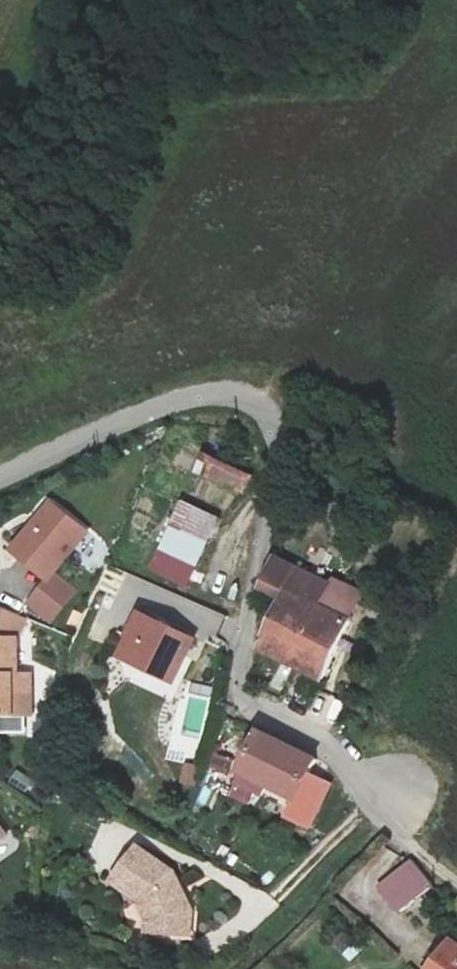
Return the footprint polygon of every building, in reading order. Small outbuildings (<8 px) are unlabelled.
[(248,492),(254,472),(198,455),(192,475),(248,492)] [(6,548),(46,579),(27,604),(48,621),(73,590),(51,573),(85,528),(45,497),(6,548)] [(182,500),(171,522),(206,540),(217,518),(182,500)] [(206,540),(171,522),(148,567),(185,585),(206,540)] [(260,587),(283,599),(284,597),(317,613),(329,591),(274,562),(260,587)] [(317,613),(348,629),(362,602),(331,586),(329,591),(317,613)] [(284,597),(283,599),(255,654),(318,688),(348,629),(317,613),(284,597)] [(30,712),(29,671),(16,671),(16,635),(24,620),(0,609),(0,713),(30,712)] [(185,637),(135,613),(115,656),(170,682),(182,656),(177,654),(185,637)] [(232,774),(262,789),(288,802),(280,819),(302,830),(322,787),(301,777),(309,761),(252,733),(232,774)] [(232,774),(226,785),(256,800),(262,789),(232,774)] [(127,845),(102,881),(129,899),(138,916),(137,930),(180,933),(182,908),(176,896),(169,895),(166,889),(170,883),(164,870),(127,845)] [(403,858),(371,883),(396,913),(427,888),(403,858)] [(349,930),(333,943),(349,962),(364,949),(349,930)] [(425,968),(456,968),(456,946),(447,939),(425,968)]
